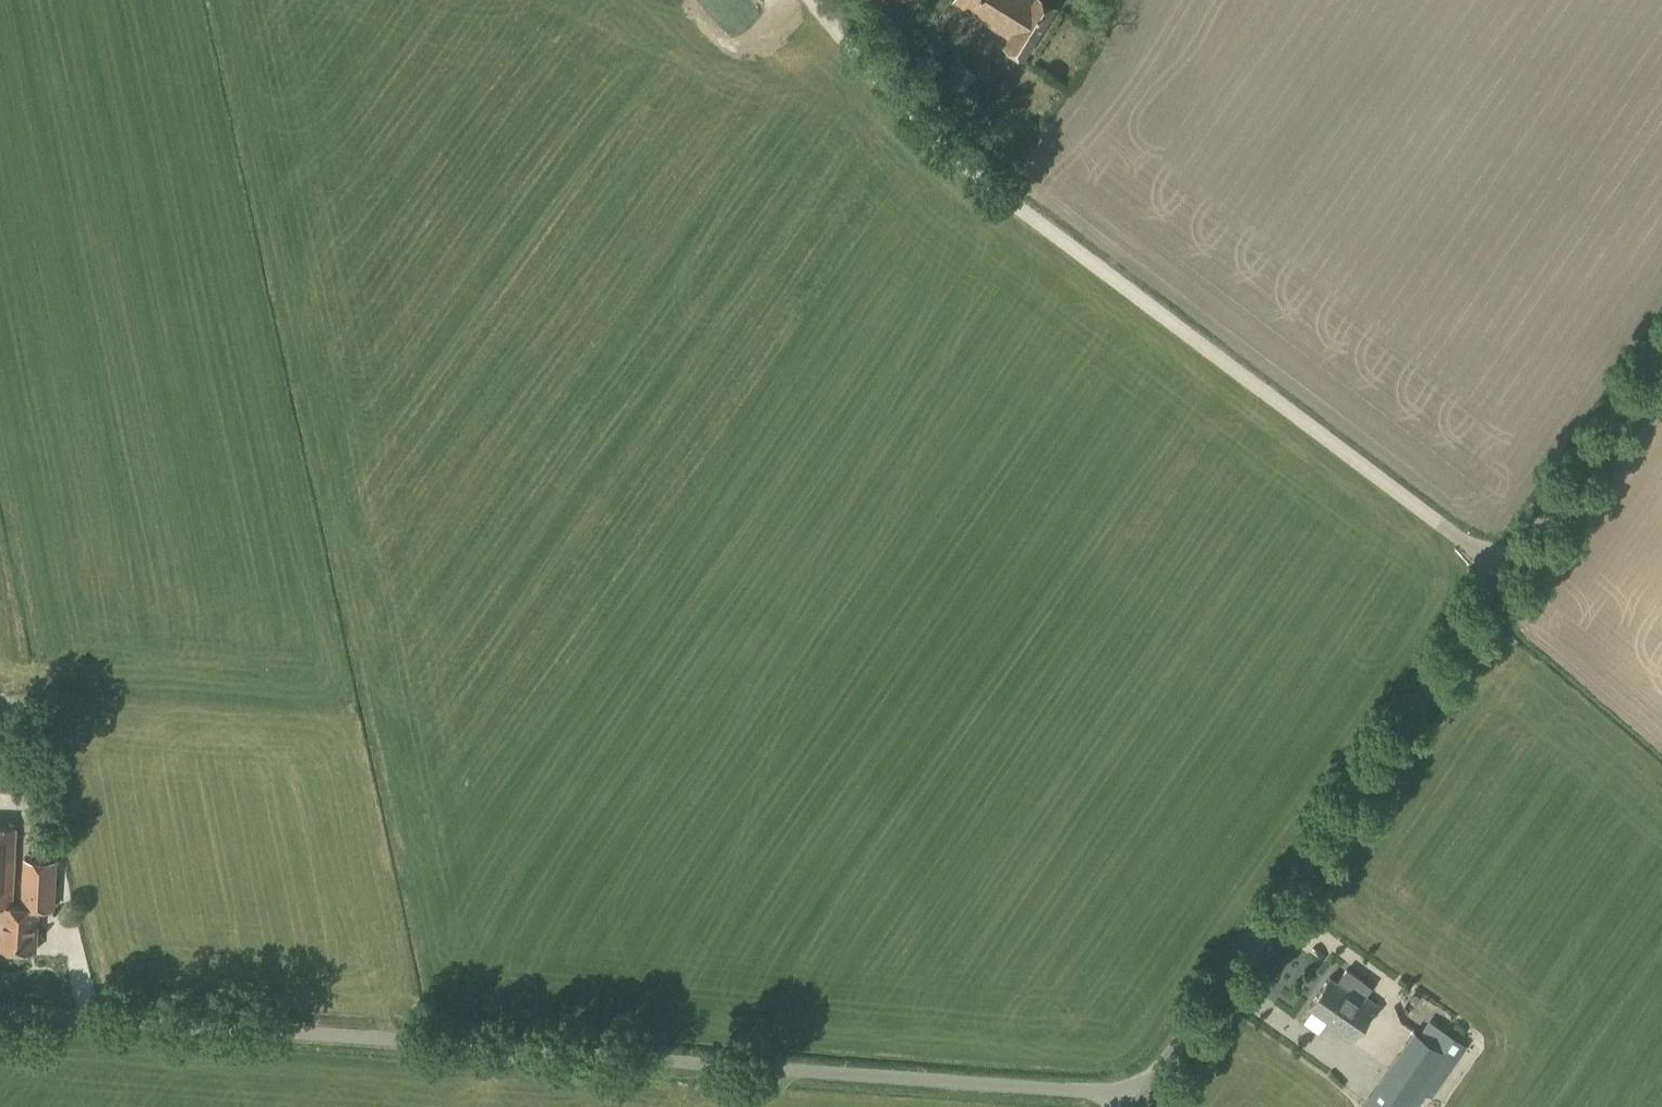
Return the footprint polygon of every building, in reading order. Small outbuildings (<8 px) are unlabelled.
[(950,3),(1008,38),(1004,45),(1023,57),(1056,6),(1047,0),(952,0),(950,3)] [(1102,18),(1093,13),(1087,23),(1096,28),(1102,18)] [(952,103),(966,88),(978,75),(960,59),(934,87),(952,103)] [(14,904),(17,827),(0,826),(0,918),(1,918),(0,932),(0,948),(36,950),(38,906),(53,907),(56,860),(25,858),(22,904),(14,904)] [(1373,986),(1346,967),(1337,982),(1330,977),(1309,1007),(1329,1021),(1327,1024),(1352,1042),(1378,1005),(1366,997),(1373,986)] [(1419,987),(1411,1008),(1429,1015),(1437,993),(1419,987)] [(1437,1024),(1426,1039),(1413,1030),(1387,1067),(1389,1068),(1380,1081),(1379,1081),(1361,1106),(1415,1106),(1425,1093),(1432,1097),(1468,1045),(1437,1024)]
